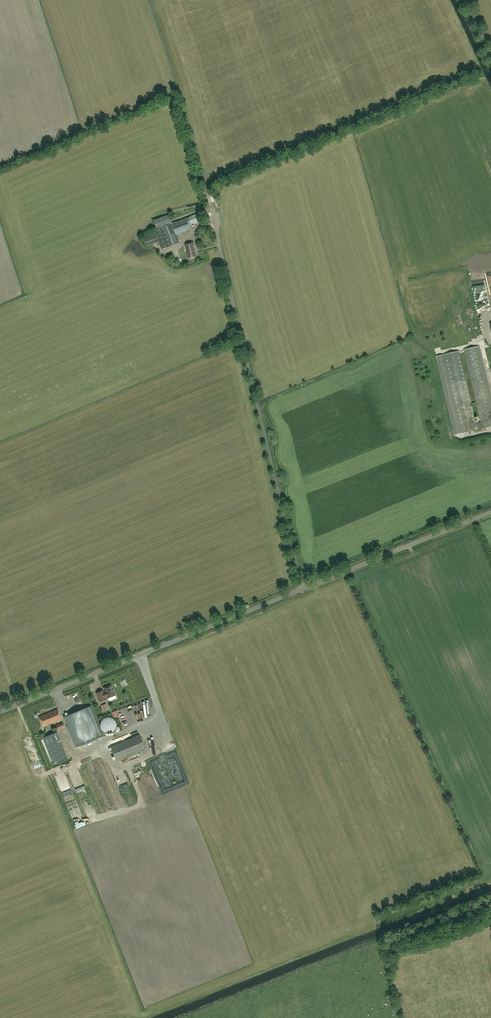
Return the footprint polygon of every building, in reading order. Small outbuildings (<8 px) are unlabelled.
[(157,229),(154,230),(155,231),(143,236),(147,246),(159,242),(162,249),(179,242),(177,235),(190,229),(189,226),(205,220),(202,212),(188,217),(172,223),(169,214),(154,220),(157,229)] [(185,245),(188,259),(197,257),(194,243),(185,245)] [(471,379),(476,402),(472,403),(459,351),(437,356),(455,434),(462,433),(478,429),(482,428),(490,426),(490,397),(486,375),(479,346),(464,350),(471,379)] [(105,692),(104,692),(103,690),(96,693),(99,702),(107,699),(106,698),(107,697),(107,698),(115,695),(112,685),(104,688),(105,692)] [(72,713),(65,716),(68,726),(67,726),(76,747),(103,736),(91,706),(76,712),(72,713)] [(43,727),(61,719),(57,709),(39,716),(43,727)] [(107,717),(104,718),(102,719),(101,721),(100,724),(100,725),(101,728),(101,730),(103,731),(107,733),(110,732),(114,731),(116,727),(116,724),(115,721),(114,719),(111,717),(109,717),(107,717)] [(64,727),(62,722),(52,726),(54,731),(64,727)] [(57,732),(42,738),(53,763),(67,757),(57,732)] [(140,735),(110,747),(116,761),(145,749),(140,735)]
